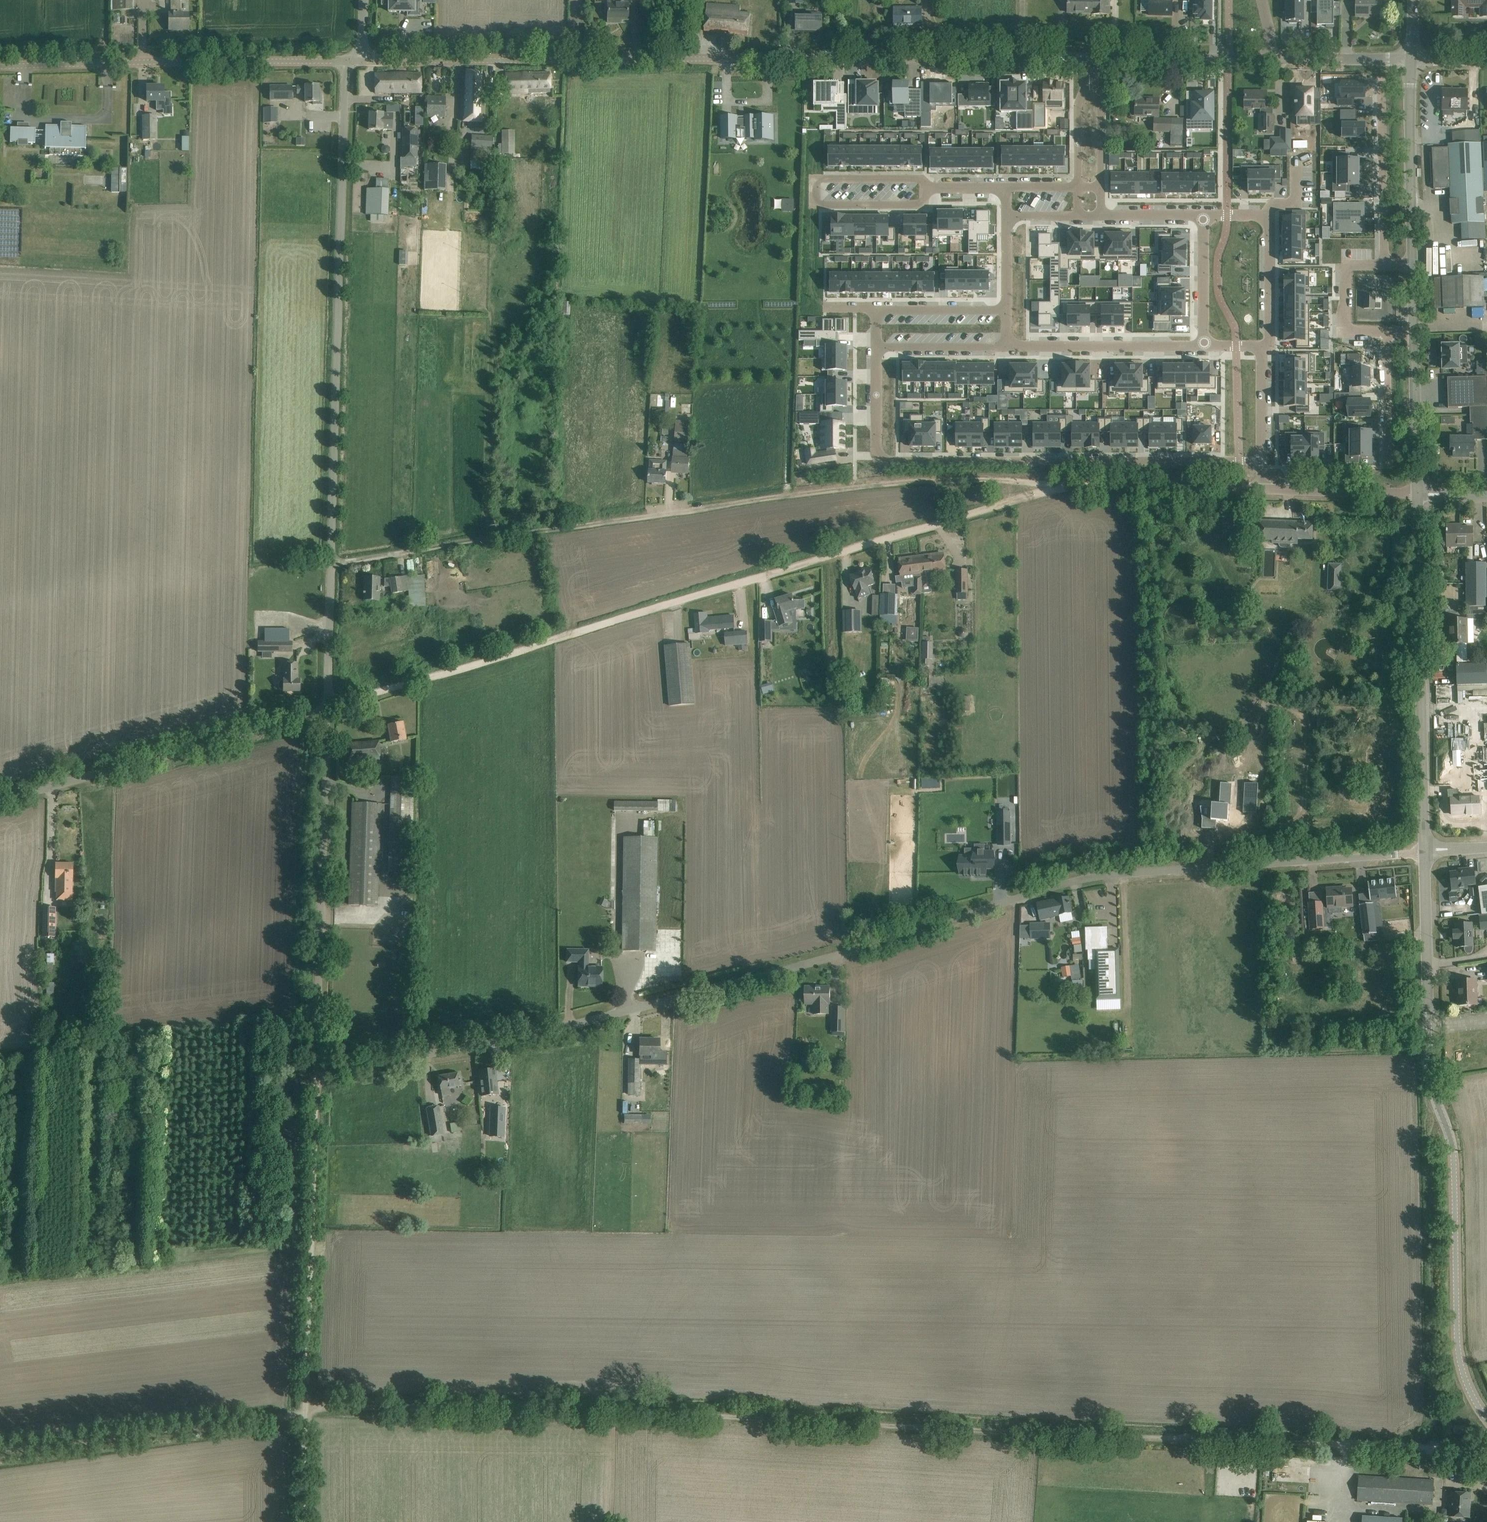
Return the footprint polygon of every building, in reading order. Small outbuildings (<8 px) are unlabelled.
[(113,9),(134,9),(134,0),(113,0),(113,9)] [(171,14),(169,14),(169,30),(189,29),(188,13),(180,14),(180,0),(171,0),(171,14)] [(382,4),(389,4),(389,11),(399,12),(399,13),(400,13),(400,12),(403,12),(403,13),(404,13),(404,12),(408,12),(408,15),(420,15),(420,1),(414,0),(382,0),(382,4)] [(608,3),(607,3),(607,22),(616,22),(616,20),(628,20),(628,4),(617,4),(617,0),(608,0),(608,3)] [(1068,13),(1092,13),(1092,0),(1068,0),(1068,3),(1068,13)] [(1092,13),(1092,14),(1109,14),(1109,4),(1109,0),(1092,0),(1092,13)] [(1141,11),(1149,11),(1149,15),(1150,15),(1150,12),(1163,12),(1163,15),(1172,16),(1172,0),(1141,0),(1141,11)] [(1188,9),(1194,9),(1194,16),(1196,16),(1196,19),(1201,19),(1201,21),(1212,21),(1212,0),(1189,0),(1188,9)] [(1285,9),(1287,9),(1287,21),(1289,21),(1289,23),(1297,23),(1297,21),(1303,21),(1303,0),(1285,0),(1285,9)] [(1317,25),(1326,25),(1326,27),(1334,27),(1334,26),(1334,19),(1334,16),(1340,16),(1340,2),(1334,2),(1334,0),(1317,0),(1317,25)] [(1356,6),(1356,16),(1365,16),(1365,14),(1381,14),(1382,0),(1356,0),(1356,6)] [(1453,16),(1464,16),(1464,6),(1482,6),(1482,16),(1486,16),(1486,0),(1453,0),(1453,16)] [(740,6),(707,5),(704,31),(720,33),(721,30),(729,31),(729,33),(748,35),(750,14),(739,13),(740,6)] [(921,9),(894,9),(894,26),(921,26),(921,9)] [(802,18),(797,18),(797,31),(821,32),(822,13),(802,13),(802,18)] [(486,72),(464,71),(461,121),(484,122),(486,72)] [(550,72),(505,73),(506,94),(550,93),(550,72)] [(422,83),(421,83),(421,73),(375,73),(375,93),(423,93),(422,83)] [(1338,97),(1338,106),(1352,106),(1353,98),(1364,98),(1364,83),(1352,83),(1352,82),(1352,81),(1341,81),(1341,97),(1338,97)] [(815,88),(814,88),(814,96),(815,96),(815,104),(814,104),(814,109),(815,109),(815,105),(822,105),(832,105),(832,109),(837,109),(837,112),(837,130),(847,129),(847,103),(847,94),(844,95),(839,95),(839,82),(833,83),(824,83),(824,82),(820,82),(820,84),(815,84),(815,88)] [(890,93),(890,104),(905,104),(905,113),(905,117),(921,117),(921,93),(909,93),(909,83),(903,83),(903,82),(894,82),(894,93),(890,93)] [(1001,111),(1001,112),(1002,112),(1009,112),(1010,112),(1017,112),(1017,130),(1033,130),(1033,111),(1026,111),(1026,103),(1026,102),(1026,94),(1026,93),(1026,84),(1026,83),(1025,83),(1025,84),(1019,84),(1018,84),(1018,82),(1010,82),(1010,83),(1009,83),(1002,83),(1001,83),(1001,84),(1002,84),(1002,93),(1001,93),(1001,94),(1002,94),(1002,102),(1001,102),(1001,103),(1002,103),(1001,111)] [(965,95),(958,95),(958,107),(969,107),(970,107),(970,101),(995,101),(995,104),(995,87),(989,87),(989,83),(985,83),(983,83),(983,86),(980,86),(980,85),(976,85),(969,85),(969,91),(965,91),(965,95)] [(1035,105),(1035,128),(1046,128),(1046,109),(1051,109),(1051,102),(1064,102),(1064,84),(1064,83),(1044,84),(1044,102),(1045,102),(1045,105),(1035,105)] [(297,86),(297,94),(305,94),(305,102),(313,102),(313,104),(322,104),(321,93),(319,93),(319,85),(305,86),(297,86)] [(164,86),(147,87),(147,101),(156,101),(157,109),(164,109),(164,107),(171,107),(171,92),(164,92),(164,86)] [(270,86),(270,100),(292,100),(292,86),(270,86)] [(1295,103),(1295,105),(1297,105),(1297,125),(1297,116),(1310,116),(1310,125),(1321,125),(1320,100),(1312,100),(1312,89),(1312,91),(1307,91),(1307,89),(1306,89),(1306,90),(1297,90),(1297,103),(1295,103)] [(922,106),(922,118),(936,118),(936,108),(946,108),(946,90),(936,90),(936,98),(928,98),(928,106),(922,106)] [(1443,114),(1453,114),(1453,108),(1467,109),(1467,91),(1452,91),(1443,91),(1443,114)] [(1245,102),(1245,109),(1261,109),(1261,115),(1260,115),(1260,131),(1273,131),(1273,115),(1268,115),(1268,108),(1266,108),(1266,102),(1266,92),(1245,92),(1245,102)] [(849,103),(849,123),(859,123),(859,117),(879,117),(879,95),(877,95),(877,93),(859,93),(859,103),(849,103)] [(1197,105),(1187,105),(1187,130),(1200,130),(1200,121),(1213,121),(1213,113),(1212,113),(1212,111),(1213,111),(1213,109),(1212,109),(1212,107),(1213,107),(1213,104),(1212,94),(1203,94),(1203,93),(1202,93),(1202,94),(1197,94),(1197,93),(1197,105)] [(429,97),(428,116),(446,116),(446,98),(429,97)] [(1136,108),(1135,116),(1155,116),(1154,131),(1172,131),(1171,145),(1183,146),(1183,120),(1172,120),(1159,119),(1159,99),(1136,98),(1136,108)] [(264,108),(264,123),(277,122),(276,107),(264,108)] [(1357,110),(1340,110),(1340,122),(1343,122),(1343,129),(1340,129),(1340,137),(1343,137),(1343,138),(1350,138),(1350,140),(1356,140),(1356,138),(1364,138),(1364,124),(1356,124),(1357,110)] [(369,129),(383,130),(392,130),(393,114),(369,113),(369,129)] [(142,116),(142,140),(156,140),(156,116),(142,116)] [(738,117),(721,117),(721,118),(722,118),(722,139),(736,139),(736,129),(746,129),(746,139),(754,138),(754,140),(772,140),(772,117),(773,117),(773,116),(744,117),(744,119),(738,119),(738,117)] [(46,125),(45,148),(50,148),(50,154),(81,155),(81,149),(86,149),(86,126),(71,125),(72,122),(71,122),(71,126),(61,125),(61,122),(61,125),(46,125)] [(18,145),(28,145),(28,142),(35,142),(35,128),(10,128),(10,141),(18,141),(18,145)] [(400,157),(400,169),(404,169),(404,167),(416,167),(416,158),(416,147),(417,128),(413,128),(406,128),(404,128),(403,157),(400,157)] [(502,129),(502,143),(498,143),(498,153),(514,152),(513,136),(516,136),(516,129),(502,129)] [(1271,138),(1271,150),(1291,150),(1291,130),(1281,130),(1281,138),(1271,138)] [(1448,147),(1432,148),(1434,189),(1450,188),(1452,223),(1484,222),(1480,130),(1465,131),(1452,132),(1452,144),(1448,144),(1448,147)] [(1311,134),(1293,134),(1293,146),(1311,146),(1311,134)] [(471,147),(491,148),(492,136),(472,135),(471,147)] [(942,151),(941,169),(952,169),(952,151),(952,145),(942,145),(942,151)] [(829,148),(829,166),(839,166),(839,148),(829,148)] [(839,148),(839,167),(845,167),(845,166),(850,166),(850,148),(839,148)] [(850,148),(850,166),(860,166),(860,148),(850,148)] [(860,166),(860,167),(861,167),(861,166),(870,166),(870,148),(860,148),(860,166)] [(870,148),(870,166),(881,166),(881,148),(870,148)] [(881,148),(881,166),(890,166),(890,167),(891,167),(891,148),(881,148)] [(891,148),(891,167),(891,166),(901,166),(901,148),(891,148)] [(901,148),(901,166),(906,166),(906,167),(912,167),(912,166),(912,148),(901,148)] [(912,148),(912,166),(922,166),(922,148),(912,148)] [(1002,149),(1003,167),(1013,167),(1013,149),(1002,149)] [(1013,149),(1013,167),(1023,167),(1023,149),(1013,149)] [(1023,149),(1023,167),(1024,167),(1034,167),(1034,149),(1023,149)] [(1034,149),(1034,167),(1043,167),(1044,167),(1044,149),(1034,149)] [(1044,149),(1044,167),(1054,167),(1054,149),(1044,149)] [(1054,149),(1054,167),(1065,167),(1065,149),(1054,149)] [(931,150),(931,169),(941,169),(942,151),(931,150)] [(952,169),(962,169),(962,151),(952,151),(952,169)] [(962,151),(962,169),(972,169),(973,169),(973,151),(962,151)] [(973,151),(973,169),(983,169),(983,151),(973,151)] [(983,151),(983,169),(993,169),(993,151),(983,151)] [(1333,153),(1333,172),(1359,172),(1359,159),(1349,159),(1346,159),(1346,153),(1333,153)] [(487,169),(486,157),(470,157),(470,169),(487,169)] [(425,164),(424,190),(445,191),(446,165),(425,164)] [(1242,166),(1241,180),(1248,180),(1248,192),(1261,192),(1261,166),(1242,166)] [(1261,166),(1261,192),(1266,192),(1266,193),(1272,193),(1272,192),(1275,192),(1274,183),(1274,180),(1281,180),(1281,166),(1261,166)] [(120,168),(112,168),(111,192),(119,192),(120,168)] [(1333,172),(1333,192),(1346,192),(1346,186),(1349,186),(1359,186),(1359,172),(1333,172)] [(1112,192),(1112,194),(1125,194),(1125,174),(1112,174),(1112,192)] [(1125,174),(1125,194),(1126,194),(1137,194),(1138,194),(1138,174),(1125,174)] [(1138,174),(1138,194),(1150,194),(1151,194),(1151,174),(1138,174)] [(1151,174),(1151,194),(1163,194),(1164,194),(1164,176),(1163,174),(1151,174)] [(1164,176),(1164,194),(1174,194),(1174,176),(1164,176)] [(1174,176),(1174,194),(1183,194),(1184,194),(1184,176),(1174,176)] [(1184,176),(1184,194),(1193,194),(1194,194),(1194,176),(1184,176)] [(1194,176),(1194,194),(1204,194),(1204,176),(1194,176)] [(1204,176),(1204,194),(1205,194),(1215,194),(1215,176),(1204,176)] [(387,216),(388,179),(376,179),(375,189),(367,189),(366,214),(370,214),(371,221),(383,220),(383,216),(387,216)] [(1334,204),(1334,217),(1341,217),(1341,233),(1364,233),(1364,222),(1362,222),(1362,214),(1364,214),(1364,204),(1334,204)] [(1293,218),(1283,218),(1283,229),(1307,229),(1307,211),(1293,211),(1293,218)] [(939,225),(933,225),(933,238),(940,238),(940,236),(951,236),(951,212),(939,212),(939,225)] [(963,212),(951,212),(951,236),(963,236),(963,231),(969,231),(969,225),(963,225),(963,212)] [(969,231),(969,254),(978,254),(978,241),(988,241),(988,236),(995,236),(995,227),(990,227),(990,212),(977,212),(977,220),(977,222),(969,222),(969,225),(969,231)] [(826,228),(826,241),(837,241),(837,254),(844,254),(844,249),(844,241),(844,217),(832,217),(832,228),(826,228)] [(844,217),(844,241),(845,241),(845,236),(854,236),(854,241),(855,241),(855,217),(845,217),(844,217)] [(866,217),(855,217),(855,241),(866,241),(866,217)] [(866,217),(866,241),(866,236),(877,236),(877,217),(866,217)] [(877,217),(877,236),(888,236),(888,241),(895,241),(895,228),(888,228),(888,217),(877,217)] [(905,217),(905,236),(915,236),(915,241),(916,241),(916,217),(915,217),(905,217)] [(916,217),(916,241),(926,241),(926,217),(916,217)] [(1307,229),(1283,229),(1283,240),(1307,240),(1307,229)] [(1069,248),(1060,248),(1060,270),(1069,270),(1069,261),(1081,261),(1081,234),(1074,234),(1074,235),(1069,235),(1069,248)] [(1081,234),(1081,261),(1099,261),(1099,262),(1100,262),(1100,248),(1094,248),(1094,235),(1088,235),(1088,234),(1081,234)] [(1039,258),(1039,259),(1050,259),(1051,281),(1060,281),(1060,248),(1060,245),(1052,245),(1052,235),(1039,235),(1039,258)] [(1100,248),(1100,262),(1107,262),(1107,261),(1119,261),(1119,235),(1106,235),(1106,248),(1100,248)] [(1119,235),(1119,261),(1138,261),(1138,248),(1131,248),(1131,235),(1119,235)] [(1159,235),(1159,254),(1186,254),(1186,246),(1185,246),(1185,241),(1171,241),(1171,235),(1159,235)] [(1307,240),(1283,240),(1283,250),(1304,250),(1307,250),(1307,240)] [(1427,274),(1450,273),(1450,255),(1442,256),(1441,245),(1426,245),(1427,274)] [(401,249),(401,263),(409,264),(409,250),(401,249)] [(1304,250),(1283,250),(1283,263),(1304,262),(1304,250)] [(1159,254),(1159,273),(1171,273),(1172,266),(1185,266),(1185,261),(1186,261),(1186,254),(1159,254)] [(941,274),(941,280),(947,280),(947,292),(958,292),(958,268),(947,268),(947,274),(941,274)] [(958,268),(958,292),(968,292),(968,270),(967,270),(967,272),(959,272),(959,268),(958,268)] [(968,270),(968,292),(977,292),(977,270),(968,270)] [(977,270),(977,292),(989,292),(989,280),(995,280),(995,274),(989,274),(989,270),(977,270)] [(1069,288),(1069,270),(1060,270),(1060,288),(1069,288)] [(1285,277),(1285,288),(1309,288),(1309,271),(1297,271),(1296,277),(1285,277)] [(842,275),(831,275),(831,293),(841,293),(842,293),(842,275)] [(852,275),(842,275),(842,293),(852,293),(852,275)] [(862,275),(852,275),(852,293),(862,293),(862,275)] [(872,275),(862,275),(862,293),(872,293),(872,275)] [(883,275),(872,275),(872,293),(882,293),(883,275)] [(893,275),(883,275),(882,293),(893,293),(893,275)] [(903,275),(893,275),(893,293),(903,293),(903,275)] [(913,275),(903,275),(903,293),(912,293),(913,293),(913,275)] [(923,275),(913,275),(913,293),(923,293),(923,275)] [(934,275),(923,275),(923,293),(924,293),(934,293),(934,275)] [(1119,281),(1119,287),(1132,287),(1132,277),(1132,276),(1119,276),(1119,281)] [(1485,307),(1484,276),(1435,278),(1436,308),(1485,307)] [(1081,288),(1100,288),(1100,281),(1100,277),(1081,277),(1081,288)] [(1132,277),(1132,287),(1142,287),(1142,277),(1132,277)] [(1039,303),(1039,326),(1052,327),(1052,317),(1060,317),(1060,288),(1060,281),(1051,281),(1051,302),(1051,303),(1050,303),(1039,303)] [(1157,284),(1157,303),(1185,303),(1185,290),(1170,290),(1170,284),(1157,284)] [(1285,288),(1285,289),(1285,296),(1304,296),(1305,289),(1309,289),(1309,288),(1285,288)] [(1285,296),(1285,305),(1309,305),(1309,304),(1304,304),(1304,296),(1285,296)] [(1364,296),(1364,309),(1375,309),(1375,308),(1375,296),(1364,296)] [(1062,303),(1062,316),(1069,316),(1069,327),(1079,327),(1079,303),(1062,303)] [(1079,303),(1079,327),(1080,327),(1090,327),(1090,316),(1096,316),(1096,303),(1079,303)] [(1096,303),(1096,316),(1102,316),(1102,327),(1113,327),(1113,303),(1096,303)] [(1113,303),(1113,327),(1114,327),(1124,327),(1124,319),(1133,319),(1132,303),(1113,303)] [(1154,315),(1154,323),(1170,323),(1170,316),(1185,316),(1185,303),(1157,303),(1157,315),(1154,315)] [(1285,305),(1285,313),(1309,313),(1309,305),(1285,305)] [(1285,313),(1285,322),(1309,322),(1309,313),(1285,313)] [(799,331),(799,341),(824,341),(833,341),(837,341),(837,333),(838,333),(847,333),(847,320),(823,320),(823,332),(799,331)] [(1285,330),(1309,330),(1309,322),(1285,322),(1285,330)] [(1309,330),(1285,330),(1285,341),(1297,341),(1296,347),(1309,347),(1309,330)] [(822,358),(822,359),(847,359),(847,347),(833,347),(833,341),(824,341),(824,347),(822,347),(822,358)] [(1459,363),(1467,363),(1466,346),(1459,346),(1459,345),(1455,345),(1453,343),(1448,343),(1447,345),(1443,345),(1443,354),(1442,354),(1442,360),(1443,360),(1443,369),(1459,369),(1459,363)] [(1286,361),(1285,373),(1310,373),(1309,354),(1297,354),(1297,361),(1286,361)] [(1347,355),(1347,363),(1354,363),(1354,369),(1349,369),(1350,393),(1362,393),(1361,387),(1370,387),(1369,381),(1371,381),(1369,381),(1369,378),(1371,378),(1369,378),(1369,369),(1361,369),(1362,355),(1347,355)] [(822,359),(822,371),(828,371),(828,377),(833,377),(833,371),(847,371),(847,359),(822,359)] [(1477,363),(1478,377),(1486,377),(1486,365),(1486,363),(1477,363)] [(904,364),(904,382),(914,382),(914,364),(904,364)] [(914,364),(914,382),(925,382),(925,364),(914,364)] [(925,364),(925,382),(935,382),(935,364),(934,364),(925,364)] [(935,364),(935,382),(945,382),(945,364),(935,364)] [(945,364),(945,382),(955,382),(955,384),(955,364),(945,364)] [(955,364),(955,384),(968,384),(968,364),(955,364)] [(968,364),(968,384),(981,384),(981,364),(980,364),(969,364),(968,364)] [(981,364),(981,384),(994,384),(994,364),(981,364)] [(1024,366),(1024,393),(1024,391),(1036,391),(1036,393),(1043,393),(1043,380),(1037,380),(1037,366),(1034,366),(1034,365),(1026,365),(1026,366),(1024,366)] [(1057,380),(1057,393),(1076,393),(1076,365),(1069,365),(1069,366),(1063,366),(1063,380),(1057,380)] [(1076,365),(1076,393),(1096,393),(1096,380),(1090,380),(1090,366),(1084,366),(1084,365),(1076,365)] [(1142,365),(1129,366),(1129,393),(1149,393),(1149,380),(1142,380),(1142,365)] [(1197,366),(1187,366),(1187,390),(1198,390),(1198,365),(1197,365),(1197,366)] [(1198,365),(1198,390),(1216,390),(1216,377),(1210,377),(1210,365),(1198,365)] [(998,403),(998,410),(1002,410),(1007,410),(1007,393),(1024,393),(1024,366),(1011,366),(1011,380),(1004,380),(998,380),(998,396),(998,403)] [(1116,380),(1110,380),(1110,396),(1117,396),(1117,393),(1129,393),(1129,366),(1116,366),(1116,380)] [(1164,377),(1158,377),(1158,390),(1176,390),(1176,366),(1164,366),(1164,377)] [(1187,366),(1176,366),(1176,390),(1187,390),(1187,366)] [(1285,373),(1285,384),(1307,384),(1307,373),(1310,373),(1285,373)] [(822,383),(822,395),(847,395),(847,383),(833,383),(833,377),(828,377),(828,383),(822,383)] [(1470,407),(1486,407),(1486,377),(1478,377),(1447,378),(1448,408),(1470,407)] [(1285,394),(1309,394),(1307,394),(1307,384),(1285,384),(1285,394)] [(1350,393),(1334,394),(1335,401),(1343,401),(1343,410),(1348,410),(1348,417),(1371,417),(1370,400),(1362,400),(1362,393),(1350,393)] [(1285,394),(1285,406),(1296,406),(1297,413),(1309,413),(1309,394),(1285,394)] [(820,406),(820,413),(832,413),(833,413),(833,407),(847,407),(847,395),(822,395),(822,406),(820,406)] [(1211,406),(1211,424),(1221,424),(1221,406),(1211,406)] [(1470,407),(1470,423),(1472,423),(1472,425),(1476,425),(1476,440),(1486,440),(1486,407),(1470,407)] [(800,413),(800,423),(800,424),(820,424),(822,424),(827,424),(827,448),(827,452),(823,452),(816,454),(815,449),(805,451),(807,465),(836,460),(835,451),(834,451),(834,449),(844,449),(844,445),(845,445),(845,444),(844,444),(844,442),(845,442),(845,441),(844,441),(844,438),(845,438),(845,437),(844,437),(844,435),(845,435),(845,434),(844,434),(844,431),(845,431),(845,430),(844,430),(844,428),(845,428),(845,427),(844,427),(844,424),(832,424),(832,413),(820,413),(800,413)] [(904,420),(904,433),(910,433),(910,447),(923,447),(923,423),(923,415),(910,415),(910,420),(904,420)] [(1047,424),(1047,447),(1048,447),(1060,447),(1060,432),(1067,432),(1067,424),(1067,419),(1066,419),(1066,416),(1047,416),(1047,424)] [(1105,419),(1105,432),(1111,432),(1111,447),(1124,447),(1124,423),(1125,418),(1112,417),(1112,419),(1105,419)] [(957,424),(957,447),(969,447),(970,447),(970,424),(970,418),(963,418),(963,424),(957,424)] [(1163,424),(1163,447),(1164,447),(1176,447),(1176,432),(1183,432),(1183,419),(1176,419),(1176,418),(1163,418),(1163,424)] [(970,424),(970,447),(983,447),(983,432),(989,432),(989,419),(982,419),(982,424),(970,424)] [(1086,424),(1086,447),(1099,447),(1099,432),(1105,432),(1105,419),(1098,419),(1098,424),(1086,424)] [(1124,423),(1124,447),(1138,447),(1138,432),(1144,432),(1144,419),(1137,419),(1137,423),(1124,423)] [(1144,419),(1144,432),(1150,432),(1150,447),(1163,447),(1163,424),(1151,424),(1151,419),(1144,419)] [(675,442),(689,442),(690,421),(676,420),(675,442)] [(923,423),(923,447),(935,447),(935,433),(942,433),(942,420),(935,420),(935,423),(923,423)] [(995,445),(995,447),(1008,447),(1009,447),(1008,424),(995,424),(995,445)] [(1008,424),(1009,447),(1022,447),(1022,445),(1022,424),(1008,424)] [(1034,424),(1034,447),(1047,447),(1047,424),(1034,424)] [(1073,432),(1073,447),(1085,447),(1086,447),(1086,424),(1073,424),(1073,432)] [(1359,424),(1345,424),(1345,432),(1350,432),(1350,443),(1345,444),(1371,444),(1371,431),(1362,431),(1359,431),(1359,424)] [(1473,452),(1474,440),(1476,440),(1476,425),(1472,425),(1467,425),(1467,437),(1451,437),(1451,450),(1453,450),(1453,452),(1454,452),(1454,457),(1462,457),(1462,454),(1469,454),(1469,452),(1473,452)] [(1194,444),(1194,445),(1195,445),(1199,445),(1206,445),(1211,445),(1211,444),(1211,428),(1211,427),(1195,427),(1194,427),(1194,428),(1194,444)] [(1285,433),(1285,446),(1292,446),(1292,459),(1305,459),(1305,433),(1285,433)] [(1305,433),(1305,459),(1318,459),(1318,447),(1325,447),(1325,433),(1305,433)] [(689,453),(688,453),(688,444),(674,443),(674,452),(673,452),(672,472),(688,473),(689,453)] [(1345,444),(1345,464),(1359,464),(1359,457),(1362,457),(1371,457),(1371,444),(1345,444)] [(667,461),(650,461),(649,483),(666,484),(667,461)] [(1271,543),(1279,544),(1280,546),(1281,547),(1283,548),(1289,547),(1291,546),(1291,544),(1298,544),(1298,540),(1312,540),(1313,523),(1258,521),(1257,539),(1271,540),(1271,543)] [(1444,537),(1443,539),(1443,544),(1444,546),(1447,546),(1473,546),(1472,537),(1472,527),(1472,528),(1458,528),(1458,524),(1457,524),(1457,525),(1447,525),(1447,530),(1446,530),(1446,532),(1447,532),(1447,537),(1444,537)] [(943,554),(921,557),(924,577),(926,593),(932,592),(931,586),(932,585),(931,573),(946,571),(945,564),(943,554)] [(901,576),(895,577),(896,583),(902,582),(914,581),(914,587),(914,595),(926,593),(924,577),(921,557),(899,560),(900,570),(901,576)] [(1329,564),(1328,590),(1341,591),(1341,582),(1347,582),(1347,581),(1347,577),(1341,577),(1342,564),(1329,564)] [(1466,564),(1466,594),(1466,607),(1486,607),(1486,564),(1466,564)] [(862,570),(863,572),(850,576),(855,590),(856,590),(858,599),(871,595),(868,586),(875,584),(870,567),(862,570)] [(956,570),(956,594),(957,594),(957,601),(967,600),(967,593),(968,593),(967,570),(956,570)] [(406,576),(400,577),(390,578),(384,578),(384,587),(391,587),(392,593),(408,591),(409,607),(426,606),(424,574),(406,576)] [(363,592),(363,594),(364,594),(364,600),(379,600),(379,597),(379,578),(364,577),(364,592),(363,592)] [(777,619),(772,621),(772,630),(780,630),(780,626),(792,623),(788,611),(796,609),(805,609),(805,600),(793,600),(792,595),(776,600),(780,613),(776,614),(777,619)] [(898,595),(881,595),(880,622),(896,623),(896,617),(898,617),(898,595)] [(1475,611),(1475,619),(1486,619),(1486,610),(1475,611)] [(844,611),(845,632),(862,632),(861,611),(844,611)] [(695,614),(697,634),(709,633),(708,630),(735,628),(734,616),(707,618),(707,613),(695,614)] [(1467,644),(1466,619),(1448,620),(1449,631),(1450,631),(1450,644),(1467,644)] [(772,630),(772,621),(760,622),(760,642),(772,641),(772,630)] [(907,628),(907,639),(919,640),(919,629),(907,628)] [(258,641),(258,652),(292,652),(292,641),(289,641),(289,629),(271,629),(271,641),(258,641)] [(748,644),(747,632),(725,634),(726,646),(748,644)] [(930,667),(930,660),(933,660),(933,643),(931,643),(931,637),(923,636),(923,668),(930,667)] [(695,704),(690,644),(665,646),(670,706),(695,704)] [(297,663),(285,663),(284,679),(283,679),(283,680),(281,680),(279,681),(278,683),(278,688),(279,690),(281,691),(283,691),(299,691),(299,679),(297,679),(297,663)] [(1457,685),(1486,684),(1486,664),(1457,665),(1457,685)] [(1482,731),(1482,712),(1453,713),(1454,731),(1456,731),(1456,757),(1454,758),(1454,776),(1475,775),(1474,731),(1482,731)] [(388,725),(391,742),(406,739),(403,722),(388,725)] [(380,760),(378,741),(346,743),(347,762),(380,760)] [(1476,766),(1476,778),(1478,778),(1479,792),(1486,792),(1486,765),(1476,766)] [(389,872),(411,872),(414,778),(392,777),(389,872)] [(939,778),(927,779),(928,789),(940,788),(939,778)] [(1256,813),(1258,784),(1245,783),(1243,812),(1256,813)] [(1213,808),(1201,809),(1202,821),(1202,831),(1216,831),(1217,824),(1228,824),(1229,807),(1231,807),(1233,786),(1222,786),(1220,807),(1213,808)] [(1461,798),(1460,789),(1453,790),(1453,798),(1451,798),(1452,815),(1479,813),(1479,797),(1461,798)] [(657,802),(614,801),(614,810),(658,811),(657,802)] [(352,803),(349,904),(377,905),(380,804),(352,803)] [(1010,813),(998,814),(998,844),(1011,844),(1010,813)] [(657,838),(623,837),(622,950),(655,951),(657,838)] [(964,856),(960,856),(960,875),(985,874),(985,866),(993,866),(992,851),(985,851),(974,852),(974,856),(964,856)] [(71,900),(72,880),(72,863),(56,863),(56,880),(59,880),(59,893),(57,893),(56,900),(71,900)] [(1450,873),(1452,890),(1467,888),(1467,885),(1475,884),(1473,868),(1463,869),(1463,871),(1450,873)] [(1395,879),(1368,882),(1369,893),(1370,900),(1379,899),(1397,897),(1395,879)] [(1479,887),(1482,914),(1486,913),(1486,886),(1479,887)] [(1342,888),(1327,889),(1328,902),(1329,907),(1329,914),(1330,914),(1342,913),(1341,906),(1352,906),(1352,902),(1351,889),(1342,890),(1342,888)] [(1456,892),(1448,893),(1449,902),(1457,901),(1456,892)] [(1046,902),(1037,904),(1039,913),(1040,918),(1058,914),(1060,923),(1073,920),(1071,912),(1070,907),(1069,902),(1068,897),(1056,900),(1050,902),(1050,901),(1046,902)] [(601,899),(598,905),(604,908),(607,902),(601,899)] [(1311,928),(1324,927),(1322,902),(1309,903),(1311,928)] [(1370,903),(1360,905),(1363,935),(1376,934),(1373,903),(1370,903)] [(55,938),(56,907),(43,908),(42,938),(55,938)] [(1482,914),(1479,914),(1481,931),(1486,930),(1486,913),(1482,914)] [(1031,924),(1031,940),(1050,939),(1049,923),(1031,924)] [(1456,924),(1456,931),(1453,931),(1454,939),(1457,939),(1457,947),(1465,947),(1465,950),(1466,952),(1467,953),(1470,953),(1472,951),(1473,950),(1473,947),(1472,924),(1456,924)] [(1120,999),(1118,949),(1108,950),(1107,939),(1108,939),(1108,927),(1085,928),(1086,951),(1088,951),(1088,960),(1095,960),(1097,999),(1120,999)] [(588,950),(567,950),(566,962),(579,962),(579,967),(578,967),(578,986),(601,987),(602,967),(587,967),(588,951),(588,950)] [(1071,975),(1070,965),(1062,966),(1063,976),(1071,975)] [(1477,1004),(1476,980),(1457,980),(1458,1005),(1477,1004)] [(805,987),(805,1005),(813,1005),(813,1015),(830,1014),(830,987),(805,987)] [(846,1017),(831,1017),(831,1032),(845,1033),(846,1017)] [(1391,1022),(1370,1022),(1371,1033),(1391,1032),(1391,1022)] [(639,1059),(639,1062),(665,1062),(665,1064),(666,1064),(666,1052),(659,1051),(659,1039),(640,1039),(639,1059)] [(637,1059),(629,1059),(629,1082),(640,1083),(640,1065),(640,1064),(637,1064),(637,1059)] [(493,1068),(479,1069),(481,1096),(497,1094),(496,1081),(496,1078),(494,1079),(493,1068)] [(459,1073),(438,1076),(440,1089),(441,1089),(442,1095),(451,1094),(450,1087),(461,1085),(459,1073)] [(426,1108),(431,1136),(444,1133),(439,1105),(426,1108)] [(491,1107),(490,1136),(503,1136),(504,1108),(491,1107)] [(624,1114),(624,1123),(651,1123),(651,1114),(624,1114)] [(459,1122),(450,1123),(452,1132),(461,1131),(459,1122)] [(1357,1500),(1432,1505),(1434,1480),(1399,1478),(1399,1475),(1394,1475),(1394,1478),(1359,1476),(1357,1500)] [(1450,1516),(1469,1517),(1470,1494),(1451,1492),(1450,1516)]
